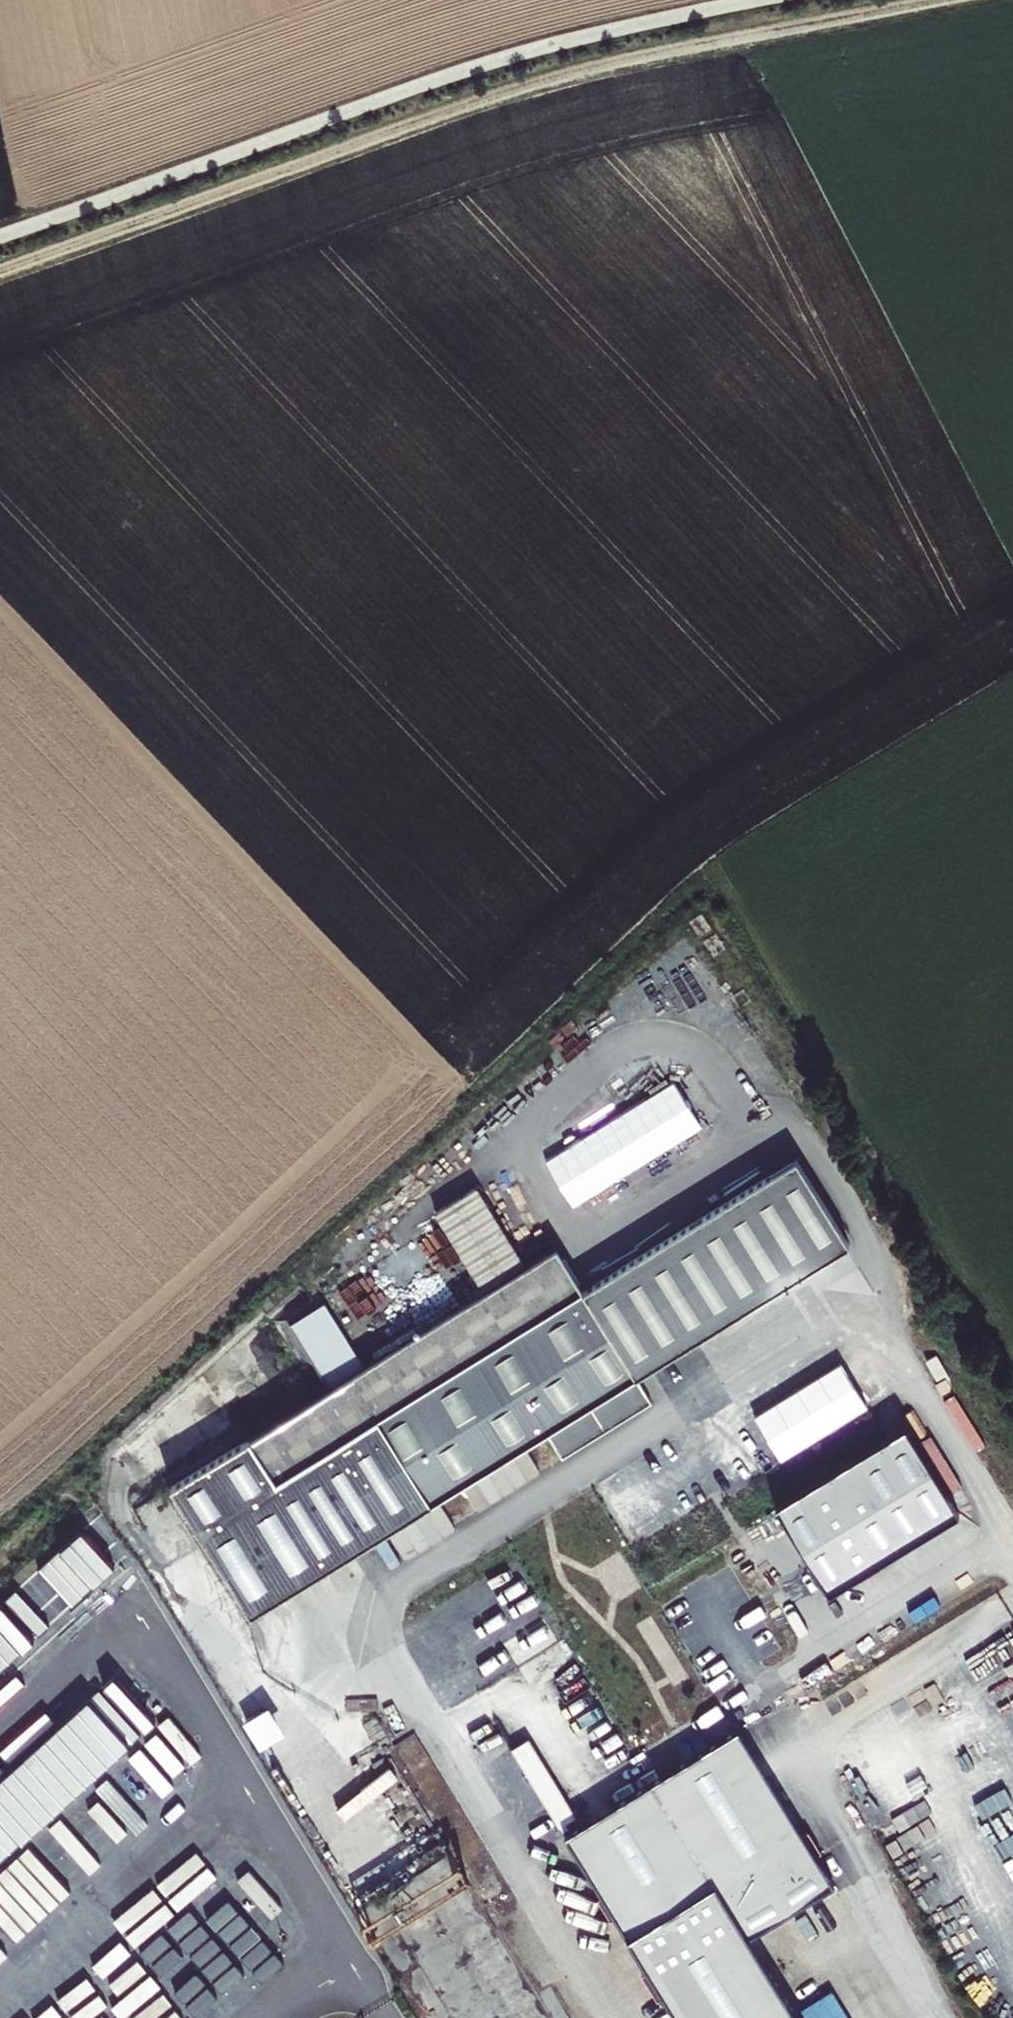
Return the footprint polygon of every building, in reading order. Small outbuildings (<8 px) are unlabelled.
[(546,1432),(562,1458),(652,1402),(636,1377),(849,1245),(796,1159),(583,1291),(557,1247),(525,1267),(476,1188),(437,1213),(485,1292),(363,1367),(324,1304),(292,1324),(331,1387),(171,1487),(251,1615),(546,1432)] [(829,1593),(957,1513),(905,1428),(777,1507),(829,1593)] [(677,2017),(798,2017),(748,1937),(834,1885),(738,1729),(565,1836),(677,2017)] [(397,1796),(318,1837),(344,1888),(357,1882),(363,1893),(444,1851),(417,1798),(402,1805),(397,1796)] [(395,1926),(428,1905),(414,1882),(381,1903),(395,1926)]
